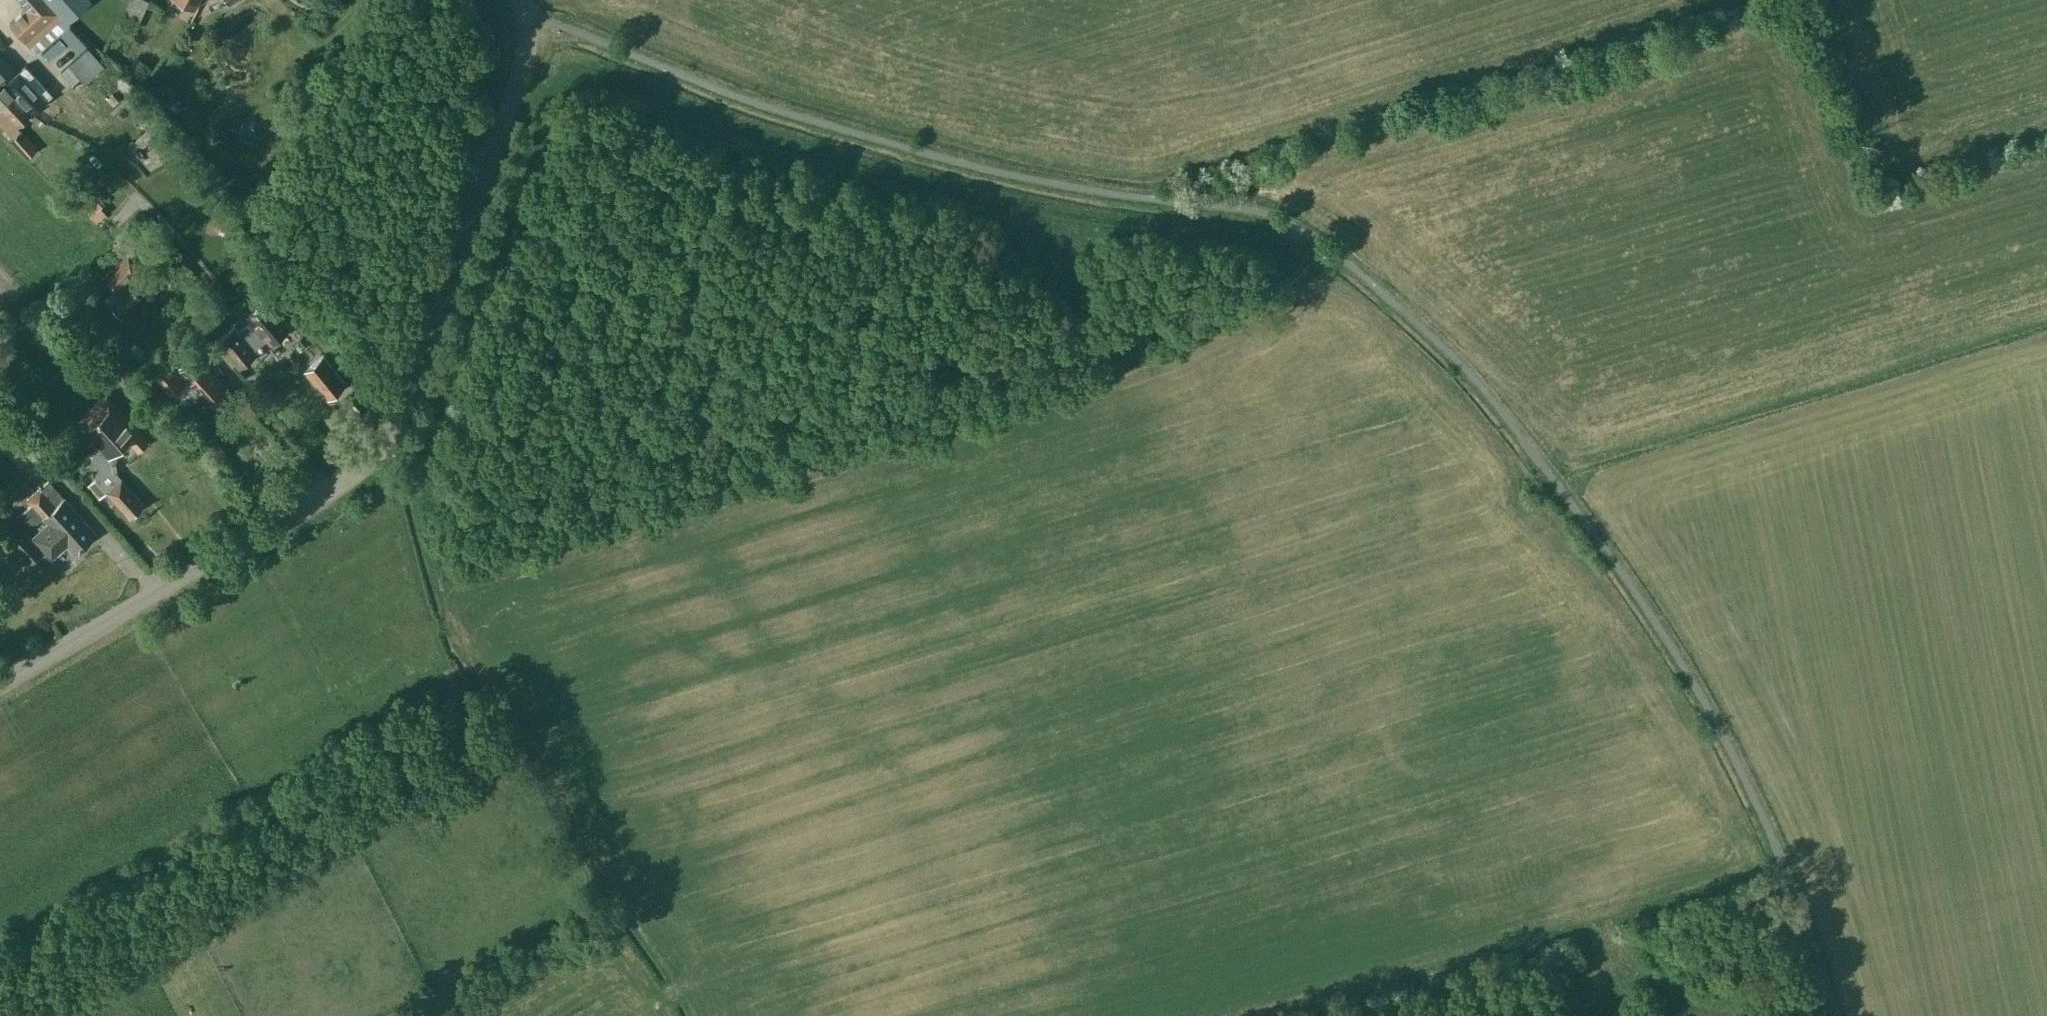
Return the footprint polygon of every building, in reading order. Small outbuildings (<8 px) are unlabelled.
[(68,19),(50,0),(20,0),(26,7),(9,23),(25,41),(35,52),(68,23),(66,21),(68,19)] [(68,19),(89,0),(50,0),(68,19)] [(118,20),(134,28),(149,0),(129,0),(118,20)] [(84,83),(104,65),(88,48),(56,78),(66,90),(79,78),(84,83)] [(21,75),(18,71),(16,73),(0,57),(0,107),(1,108),(15,95),(23,87),(16,80),(21,75)] [(22,75),(21,75),(16,80),(23,87),(15,95),(31,112),(45,98),(38,91),(43,85),(28,70),(22,75)] [(1,108),(0,110),(0,121),(15,136),(12,139),(25,153),(33,144),(20,131),(22,129),(18,125),(31,112),(15,95),(1,108)] [(103,106),(130,134),(140,125),(113,97),(103,106)] [(105,201),(91,187),(76,203),(96,222),(106,211),(100,206),(105,201)] [(116,292),(113,295),(106,301),(120,316),(139,297),(131,289),(130,291),(124,285),(142,267),(128,253),(102,278),(116,292)] [(267,299),(262,303),(245,316),(248,319),(233,331),(230,327),(216,339),(237,365),(252,354),(248,349),(263,338),(266,343),(288,325),(267,299)] [(137,361),(115,337),(95,355),(117,379),(137,361)] [(231,396),(195,355),(195,356),(188,347),(156,375),(171,392),(189,377),(217,409),(231,396)] [(164,357),(157,348),(144,359),(155,372),(164,357)] [(302,371),(324,399),(343,384),(321,356),(302,371)] [(96,402),(97,403),(77,420),(84,428),(98,444),(96,446),(95,448),(93,451),(92,454),(92,456),(91,459),(91,461),(91,463),(92,466),(93,470),(94,472),(95,474),(97,476),(96,477),(97,478),(87,486),(98,498),(107,490),(129,515),(144,502),(121,476),(110,464),(111,463),(112,462),(112,461),(112,459),(111,458),(111,457),(108,454),(127,438),(138,449),(149,439),(138,426),(137,427),(115,401),(114,402),(107,393),(96,402)] [(0,439),(0,448),(6,456),(14,450),(4,437),(0,439)] [(43,516),(64,497),(48,480),(45,483),(46,484),(41,489),(40,487),(28,499),(32,503),(22,513),(33,525),(43,516)] [(96,532),(64,497),(43,516),(48,522),(32,537),(27,532),(14,544),(30,562),(44,549),(52,558),(68,543),(75,551),(96,532)]
